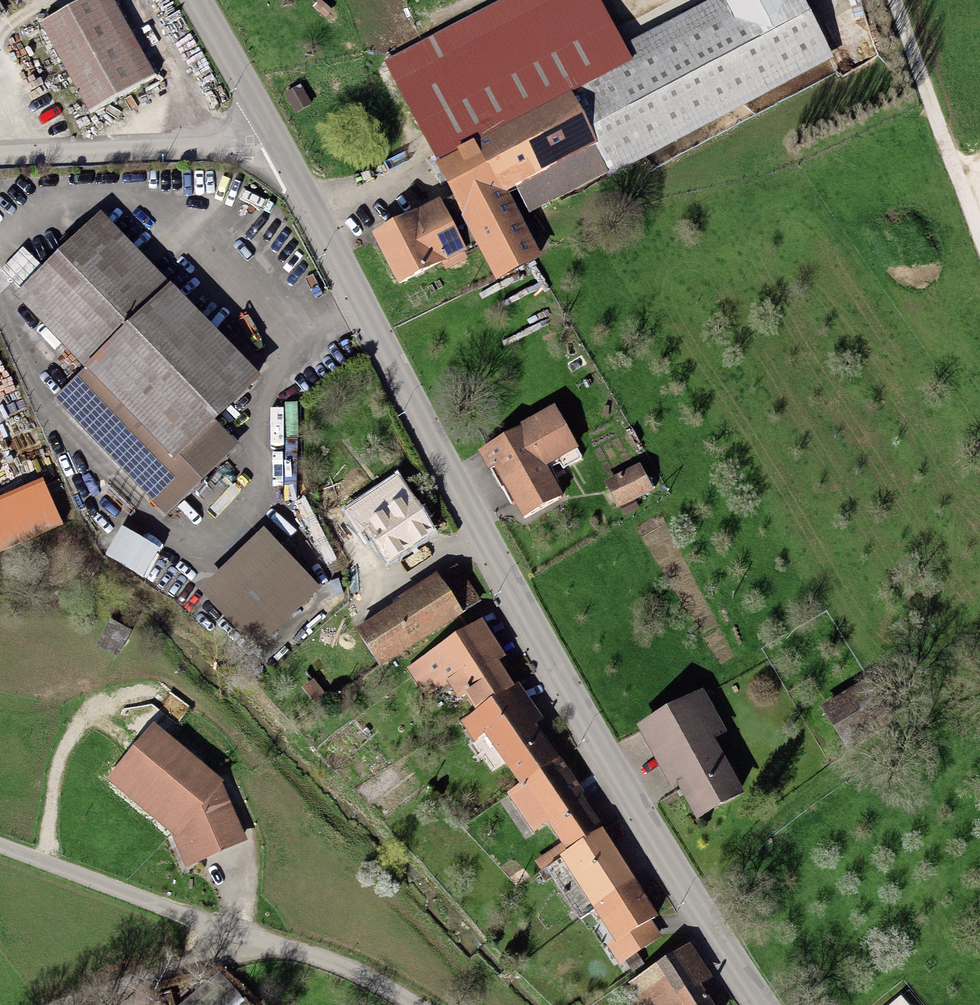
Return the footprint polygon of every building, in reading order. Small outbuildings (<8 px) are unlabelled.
[(446,57),(474,114),(612,44),(590,0),(559,0),(446,57)] [(107,3),(51,31),(89,110),(146,83),(107,3)] [(562,99),(429,167),(450,207),(427,218),(424,214),(370,241),(396,291),(473,252),(491,288),(534,266),(512,224),(499,197),(589,151),(562,99)] [(499,197),(512,224),(603,178),(589,151),(499,197)] [(102,217),(21,295),(90,367),(57,398),(166,511),(202,477),(176,450),(254,376),(102,217)] [(530,426),(480,454),(520,524),(558,502),(539,468),(551,462),(530,426)] [(634,470),(602,486),(614,510),(646,494),(634,470)] [(0,504),(0,549),(60,524),(43,486),(0,504)] [(370,491),(342,510),(357,532),(384,514),(370,491)] [(407,503),(370,529),(394,562),(430,537),(407,503)] [(256,644),(316,587),(264,533),(204,590),(256,644)] [(454,572),(352,637),(375,672),(477,607),(454,572)] [(460,703),(470,719),(503,698),(484,668),(496,661),(475,629),(407,672),(426,701),(437,694),(448,711),(460,703)] [(326,674),(299,694),(312,712),(339,692),(326,674)] [(536,726),(514,691),(503,698),(470,719),(458,727),(470,745),(482,738),(515,788),(550,766),(528,731),(536,726)] [(852,696),(819,714),(836,744),(869,726),(852,696)] [(698,697),(635,734),(690,827),(739,798),(710,750),(725,742),(698,697)] [(155,723),(107,779),(173,831),(186,865),(246,839),(221,780),(155,723)] [(558,761),(550,766),(515,788),(487,806),(515,850),(543,833),(558,856),(594,834),(573,801),(581,797),(558,761)] [(600,837),(558,863),(612,951),(654,926),(600,837)] [(624,993),(631,1004),(708,1004),(700,992),(709,986),(688,953),(624,993)]
